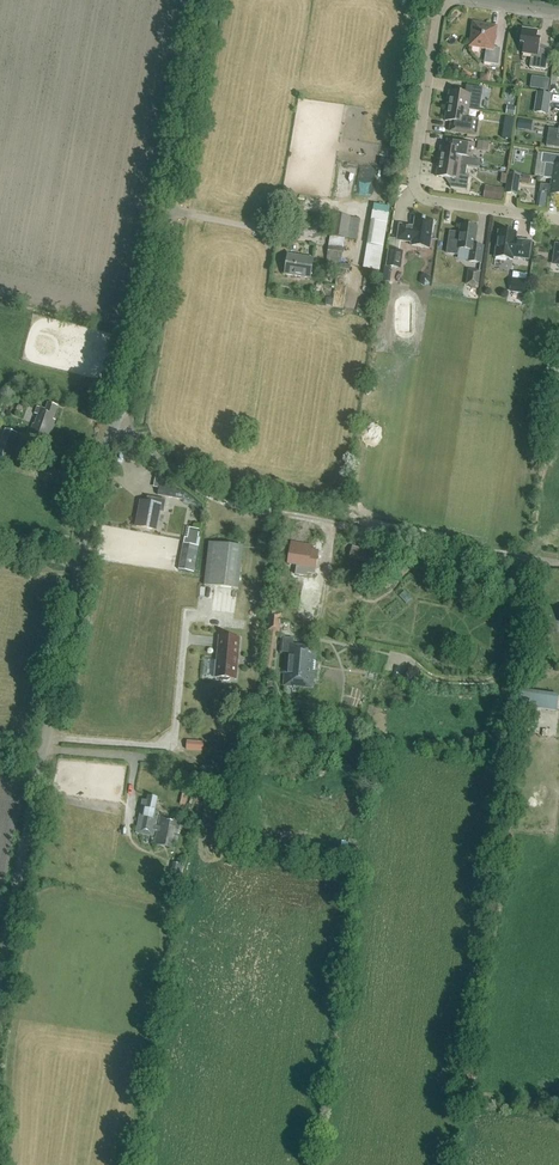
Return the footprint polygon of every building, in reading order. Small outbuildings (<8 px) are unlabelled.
[(484,63),(498,65),(501,48),(493,47),(496,27),(482,25),(482,24),(473,22),(471,31),(472,31),(470,46),(486,49),(484,63)] [(529,67),(546,70),(548,53),(538,52),(540,40),(537,40),(538,31),(522,29),(520,44),(524,45),(522,54),(531,55),(529,67)] [(550,80),(542,79),(540,90),(548,91),(550,80)] [(479,111),(480,103),(483,88),(466,85),(465,94),(449,92),(447,106),(468,110),(479,111)] [(551,94),(537,92),(534,112),(548,115),(551,94)] [(449,130),(459,132),(475,135),(478,120),(467,118),(468,110),(447,106),(445,121),(450,122),(449,130)] [(507,106),(506,114),(515,116),(516,108),(507,106)] [(515,118),(505,116),(503,126),(513,128),(515,118)] [(527,120),(518,119),(516,129),(526,130),(527,120)] [(549,128),(546,146),(558,148),(558,130),(549,128)] [(467,166),(468,158),(472,158),(474,144),(447,139),(445,148),(441,147),(438,162),(467,166)] [(489,143),(478,141),(477,150),(488,152),(489,143)] [(558,180),(558,156),(543,153),(541,163),(545,163),(543,178),(552,179),(558,180)] [(467,166),(438,162),(436,176),(452,179),(450,188),(467,190),(469,176),(466,175),(467,166)] [(357,163),(354,199),(373,200),(376,165),(357,163)] [(518,196),(521,174),(508,173),(505,194),(518,196)] [(530,177),(522,176),(521,183),(529,185),(530,177)] [(552,179),(551,186),(540,184),(539,192),(558,195),(558,180),(552,179)] [(504,189),(492,187),(490,200),(502,201),(504,189)] [(345,238),(347,239),(351,217),(333,215),(327,256),(342,258),(345,238)] [(360,219),(353,218),(350,239),(357,240),(360,219)] [(411,246),(429,248),(433,221),(415,219),(414,227),(400,225),(397,240),(412,243),(411,246)] [(363,268),(380,271),(388,224),(371,221),(363,268)] [(460,225),(459,233),(449,231),(446,254),(458,255),(459,249),(470,251),(469,261),(481,263),(483,247),(475,245),(477,228),(460,225)] [(513,257),(529,260),(531,242),(516,240),(517,234),(499,231),(495,257),(513,260),(513,257)] [(404,252),(388,250),(386,267),(401,269),(404,252)] [(311,279),(313,258),(288,255),(285,275),(311,279)] [(481,272),(469,270),(466,285),(478,287),(481,272)] [(527,280),(513,278),(511,292),(525,294),(527,280)] [(35,414),(38,415),(34,425),(33,424),(29,435),(48,442),(55,420),(53,419),(57,407),(48,404),(46,410),(37,407),(35,414)] [(5,429),(0,444),(0,461),(5,462),(16,433),(5,429)] [(159,487),(158,495),(183,500),(185,492),(159,487)] [(157,531),(160,513),(164,513),(166,501),(148,498),(147,502),(140,501),(136,527),(157,531)] [(183,543),(178,569),(194,572),(199,546),(183,543)] [(244,547),(209,543),(204,585),(239,589),(244,547)] [(290,549),(288,564),(315,568),(317,556),(317,554),(316,552),(315,551),(313,551),(311,550),(312,547),(297,544),(295,544),(293,545),(292,546),(291,547),(290,549)] [(300,600),(299,610),(308,611),(310,602),(300,600)] [(281,614),(269,613),(262,675),(270,676),(275,638),(280,632),(281,614)] [(240,639),(219,637),(215,678),(221,678),(223,681),(228,681),(230,679),(236,680),(240,639)] [(283,686),(314,688),(317,647),(293,645),(294,638),(281,637),(280,653),(285,653),(283,686)] [(557,711),(558,694),(521,689),(519,705),(557,711)] [(203,751),(204,742),(186,741),(186,750),(203,751)] [(175,849),(181,820),(161,816),(159,828),(156,827),(159,812),(155,811),(158,798),(148,796),(147,801),(143,800),(137,834),(154,837),(155,831),(158,831),(155,846),(175,849)] [(183,865),(173,863),(170,879),(180,881),(183,865)]
